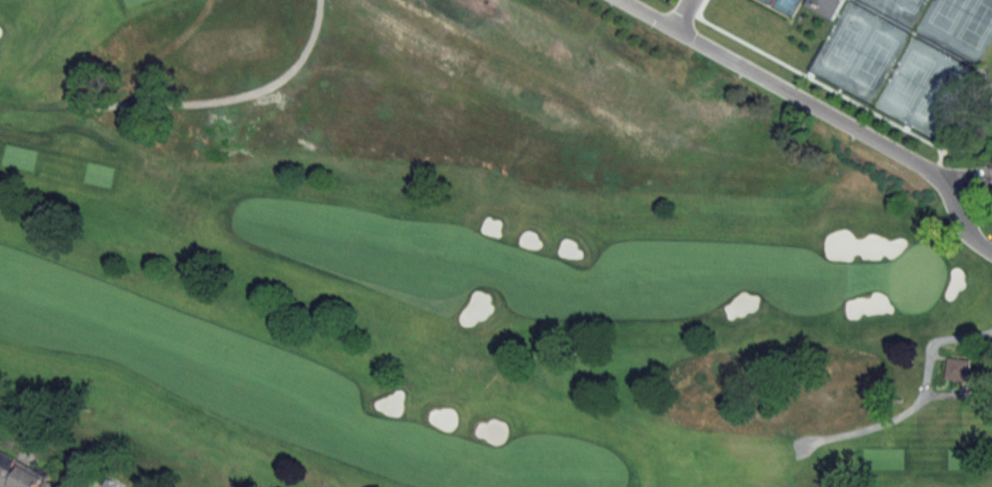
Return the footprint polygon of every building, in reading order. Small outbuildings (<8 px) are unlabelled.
[(829,17),(839,0),(803,0),(802,2),(829,17)] [(945,379),(966,381),(969,359),(947,357),(945,379)] [(63,486),(46,478),(49,473),(0,450),(0,486),(63,486)]
